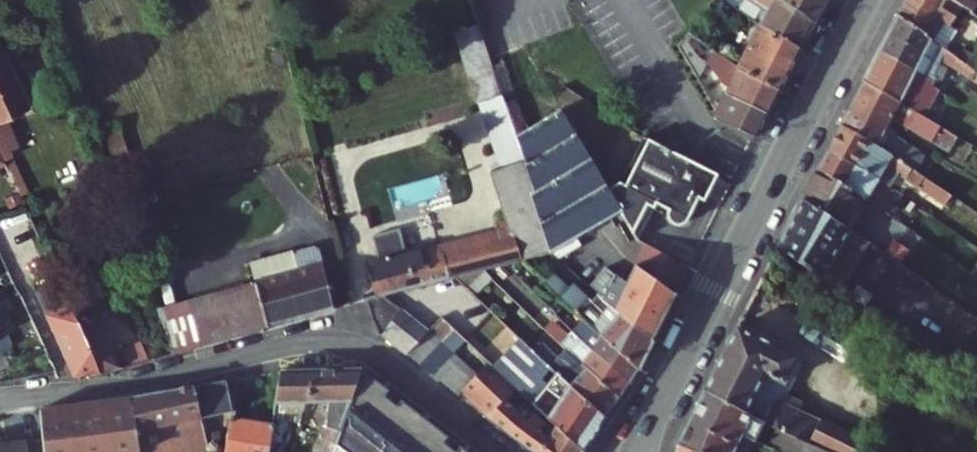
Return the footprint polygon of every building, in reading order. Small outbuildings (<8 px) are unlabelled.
[(740,17),(763,33),(801,59),(817,32),(772,0),(741,0),(748,5),(740,17)] [(817,32),(834,0),(772,0),(817,32)] [(940,0),(913,0),(900,25),(939,52),(948,58),(962,39),(955,34),(967,16),(940,0)] [(967,16),(976,22),(976,19),(976,0),(940,0),(967,16)] [(900,25),(892,39),(941,73),(945,68),(976,91),(976,78),(948,58),(939,52),(900,25)] [(763,33),(738,79),(742,81),(781,98),(801,59),(763,33)] [(12,55),(11,53),(9,54),(0,35),(0,60),(12,55)] [(941,73),(892,39),(884,55),(937,90),(944,81),(947,77),(941,73)] [(0,60),(0,138),(10,159),(18,156),(12,140),(21,136),(12,118),(36,108),(12,55),(0,60)] [(937,90),(884,55),(866,89),(899,109),(908,95),(926,106),(937,90)] [(781,98),(742,81),(730,101),(736,107),(769,122),(781,98)] [(899,109),(866,89),(851,119),(893,136),(899,126),(951,157),(959,144),(899,109)] [(736,107),(730,101),(719,121),(724,129),(757,146),(769,122),(736,107)] [(493,143),(516,136),(506,103),(483,109),(493,143)] [(565,117),(518,141),(526,165),(559,254),(549,257),(559,265),(585,251),(580,244),(624,217),(623,216),(613,198),(565,117)] [(893,136),(851,119),(844,131),(921,183),(930,170),(889,142),(893,136)] [(921,183),(844,131),(832,156),(887,193),(896,181),(951,219),(958,208),(921,183)] [(489,144),(497,173),(526,165),(518,141),(516,136),(493,143),(489,144)] [(10,159),(0,138),(0,164),(10,159)] [(630,194),(627,189),(613,198),(623,216),(624,217),(641,245),(660,213),(671,218),(678,230),(692,226),(703,207),(707,209),(721,184),(651,147),(639,167),(644,170),(630,194)] [(887,193),(832,156),(822,176),(871,210),(884,220),(897,229),(902,222),(891,214),(900,202),(887,193)] [(387,266),(376,269),(383,300),(396,296),(458,281),(549,257),(559,254),(526,165),(497,173),(518,241),(430,262),(429,256),(414,259),(408,235),(381,241),(387,266)] [(871,210),(822,176),(807,208),(851,239),(871,210)] [(851,239),(807,208),(782,258),(846,300),(864,265),(892,283),(900,272),(851,239)] [(180,351),(207,344),(345,310),(327,251),(319,245),(306,249),(302,257),(306,270),(262,281),(165,306),(180,351)] [(693,272),(649,249),(643,262),(680,296),(693,272)] [(302,257),(300,250),(257,261),(262,281),(306,270),(302,257)] [(616,260),(591,291),(599,299),(656,345),(673,312),(635,277),(616,260)] [(680,296),(643,262),(635,277),(673,312),(680,296)] [(588,324),(639,371),(656,345),(599,299),(593,306),(574,288),(571,292),(554,277),(546,286),(588,324)] [(44,288),(82,371),(108,369),(85,320),(75,299),(65,278),(44,288)] [(10,302),(5,291),(0,293),(0,297),(4,305),(10,302)] [(86,296),(75,299),(85,320),(101,313),(120,305),(111,299),(103,297),(94,295),(86,296)] [(396,296),(383,300),(376,301),(386,329),(407,306),(396,296)] [(0,297),(0,354),(22,344),(15,331),(21,328),(10,302),(4,305),(0,297)] [(386,329),(387,332),(414,355),(437,332),(407,306),(386,329)] [(128,364),(101,313),(85,320),(108,369),(128,364)] [(448,343),(458,333),(447,322),(437,332),(448,343)] [(594,351),(631,385),(639,371),(588,324),(581,331),(598,347),(594,351)] [(448,343),(437,332),(414,355),(426,365),(448,343)] [(458,333),(448,343),(453,346),(463,336),(458,333)] [(802,368),(742,336),(710,397),(813,447),(816,449),(821,440),(827,428),(799,415),(795,423),(776,413),(802,368)] [(571,353),(621,400),(631,385),(594,351),(590,355),(573,341),(565,348),(571,353)] [(586,451),(589,451),(609,419),(550,365),(539,355),(525,342),(498,370),(515,386),(586,451)] [(448,343),(426,365),(439,375),(460,353),(453,346),(448,343)] [(550,365),(609,419),(621,400),(571,353),(564,361),(548,346),(539,355),(550,365)] [(451,386),(472,364),(460,353),(439,375),(451,386)] [(494,366),(482,354),(472,364),(485,376),(494,366)] [(485,376),(472,364),(451,386),(464,397),(485,376)] [(515,386),(498,370),(494,366),(485,376),(464,397),(474,406),(493,387),(525,417),(532,410),(552,429),(547,434),(555,441),(546,451),(586,451),(515,386)] [(341,447),(344,436),(359,398),(368,372),(291,374),(285,404),(312,404),(336,404),(326,426),(323,429),(312,451),(339,451),(341,447)] [(368,372),(359,398),(344,436),(341,447),(348,451),(475,451),(368,372)] [(206,418),(237,412),(232,383),(136,398),(146,451),(212,451),(206,418)] [(507,434),(533,451),(546,451),(555,441),(547,434),(552,429),(532,410),(525,417),(493,387),(474,406),(507,434)] [(710,397),(698,422),(725,434),(733,437),(744,442),(756,447),(766,451),(811,451),(813,447),(710,397)] [(98,401),(105,451),(146,451),(136,398),(98,401)] [(80,403),(87,451),(105,451),(98,401),(80,403)] [(80,403),(50,407),(55,451),(87,451),(80,403)] [(308,418),(312,404),(285,404),(281,420),(308,418)] [(238,420),(232,451),(275,451),(280,424),(238,420)] [(698,422),(683,448),(691,451),(725,451),(729,444),(721,440),(725,434),(698,422)] [(827,428),(821,440),(825,442),(831,430),(827,428)] [(821,440),(816,449),(823,451),(872,451),(873,451),(831,430),(825,442),(821,440)] [(0,436),(0,451),(35,451),(33,432),(0,436)] [(733,437),(729,444),(725,451),(739,451),(744,442),(733,437)] [(744,442),(739,451),(753,451),(756,447),(744,442)]
